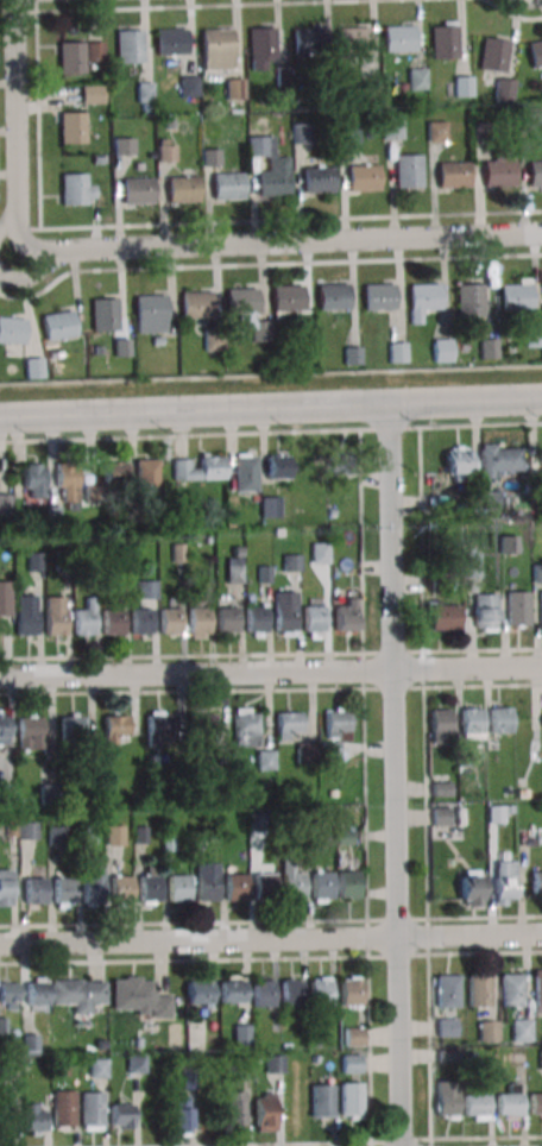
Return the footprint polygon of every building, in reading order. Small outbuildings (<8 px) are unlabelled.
[(458,21),(432,21),(432,59),(458,59),(458,21)] [(384,26),(415,25),(415,49),(385,50),(384,26)] [(250,27),(250,69),(276,69),(276,27),(250,27)] [(294,27),(324,27),(324,51),(295,52),(294,27)] [(338,29),(368,27),(370,51),(339,52),(338,29)] [(156,29),(187,29),(187,52),(157,53),(156,29)] [(201,30),(232,29),(233,52),(202,53),(201,30)] [(143,63),(143,30),(117,30),(117,63),(143,63)] [(506,72),(509,40),(483,38),(480,69),(506,72)] [(533,73),(541,71),(541,40),(528,42),(533,73)] [(59,73),(84,73),(84,61),(104,61),(104,42),(59,42),(59,73)] [(427,68),(409,68),(409,90),(427,90),(427,68)] [(473,96),(473,76),(454,76),(454,96),(473,96)] [(227,98),(243,98),(243,79),(227,79),(227,98)] [(514,100),(514,79),(496,79),(496,100),(514,100)] [(155,112),(155,83),(138,83),(138,112),(155,112)] [(103,86),(81,86),(81,103),(103,103),(103,86)] [(85,143),(85,112),(61,112),(61,143),(85,143)] [(403,138),(403,121),(384,122),(385,138),(403,138)] [(448,121),(428,121),(428,142),(448,142),(448,121)] [(294,124),(294,142),(308,142),(308,124),(294,124)] [(134,138),(115,138),(115,155),(134,155),(134,138)] [(159,161),(175,161),(175,140),(159,140),(159,161)] [(396,155),(396,187),(422,187),(422,155),(396,155)] [(484,162),(513,160),(515,185),(484,185),(484,162)] [(529,160),(541,160),(541,185),(530,185),(529,160)] [(439,163),(468,162),(469,185),(440,187),(439,163)] [(348,165),(379,164),(380,189),(349,190),(348,165)] [(302,168),(333,166),(334,190),(303,191),(302,168)] [(258,170),(289,169),(289,194),(259,195),(258,170)] [(213,174),(244,172),(244,197),(214,199),(213,174)] [(62,205),(93,205),(93,173),(62,173),(62,205)] [(168,177),(197,176),(198,201),(168,202),(168,177)] [(121,178),(151,177),(152,201),(121,202),(121,178)] [(319,284),(348,283),(349,308),(319,308),(319,284)] [(364,284),(395,283),(395,308),(365,309),(364,284)] [(409,284),(440,283),(440,307),(410,308),(409,284)] [(457,283),(457,317),(484,317),(484,283),(457,283)] [(272,285),(303,284),(303,309),(273,310),(272,285)] [(500,285),(531,284),(532,309),(502,309),(500,285)] [(226,289),(257,288),(257,313),(227,314),(226,289)] [(181,292),(212,291),(212,316),(182,317),(181,292)] [(136,296),(165,295),(166,320),(136,320),(136,296)] [(92,298),(92,331),(118,331),(118,298),(92,298)] [(42,315),(45,340),(77,336),(74,311),(42,315)] [(25,343),(25,318),(0,317),(0,343),(25,343)] [(524,326),(524,348),(541,348),(541,326),(524,326)] [(433,339),(433,365),(453,365),(453,339),(433,339)] [(481,359),(499,359),(498,339),(481,340),(481,359)] [(407,363),(407,342),(389,342),(389,363),(407,363)] [(26,378),(44,378),(44,358),(26,358),(26,378)] [(481,477),(507,477),(507,471),(521,471),(521,445),(481,445),(481,477)] [(446,446),(446,481),(471,481),(471,446),(446,446)] [(289,454),(267,454),(267,480),(289,480),(289,454)] [(225,455),(200,455),(200,467),(191,467),(191,458),(173,458),(173,480),(225,480),(225,455)] [(235,492),(258,492),(258,455),(235,455),(235,492)] [(316,480),(315,458),(303,459),(303,481),(316,480)] [(158,459),(136,459),(136,493),(158,493),(158,459)] [(125,461),(103,461),(103,482),(125,482),(125,461)] [(44,464),(24,464),(24,498),(44,498),(44,464)] [(57,502),(78,502),(78,467),(57,467),(57,502)] [(479,508),(504,508),(504,491),(479,491),(479,508)] [(12,513),(12,492),(0,492),(0,513),(12,513)] [(280,496),(261,496),(261,518),(280,518),(280,496)] [(500,554),(518,554),(518,535),(500,535),(500,554)] [(330,542),(312,542),(312,564),(330,564),(330,542)] [(301,571),(301,555),(284,555),(284,571),(301,571)] [(243,583),(243,556),(227,556),(227,583),(243,583)] [(10,581),(0,581),(0,617),(11,617),(10,581)] [(137,598),(156,598),(156,581),(137,581),(137,598)] [(298,636),(298,590),(276,590),(276,636),(298,636)] [(508,626),(530,626),(530,591),(508,591),(508,626)] [(497,594),(474,594),(474,631),(497,631),(497,594)] [(17,596),(17,634),(37,634),(37,596),(17,596)] [(67,597),(46,597),(46,635),(67,635),(67,597)] [(86,609),(75,609),(75,635),(96,635),(96,598),(86,598),(86,609)] [(358,599),(336,599),(336,631),(358,631),(358,599)] [(305,638),(326,638),(326,605),(305,605),(305,638)] [(461,630),(461,605),(432,605),(432,630),(461,630)] [(190,606),(190,639),(210,639),(210,606),(190,606)] [(268,636),(268,606),(248,606),(248,636),(268,636)] [(219,633),(239,633),(239,607),(219,607),(219,633)] [(162,608),(162,634),(181,634),(181,608),(162,608)] [(125,634),(125,610),(105,609),(104,634),(125,634)] [(155,634),(155,609),(132,609),(132,634),(155,634)] [(462,739),(483,739),(483,707),(462,707),(462,739)] [(512,707),(490,707),(490,733),(512,733),(512,707)] [(235,747),(258,747),(258,709),(235,709),(235,747)] [(431,709),(431,741),(452,741),(451,709),(431,709)] [(339,739),(351,739),(351,710),(325,710),(325,764),(339,764),(339,739)] [(148,747),(172,747),(172,712),(148,712),(148,747)] [(278,712),(278,739),(302,739),(302,712),(278,712)] [(0,714),(0,745),(8,745),(8,714),(0,714)] [(216,741),(216,714),(184,714),(184,741),(216,741)] [(43,750),(43,715),(19,715),(19,750),(43,750)] [(128,736),(128,715),(105,715),(105,747),(116,747),(116,736),(128,736)] [(85,716),(62,716),(62,745),(85,745),(85,716)] [(297,762),(315,762),(315,744),(297,743),(297,762)] [(257,770),(274,770),(274,751),(257,751),(257,770)] [(451,795),(451,783),(433,783),(433,795),(451,795)] [(489,823),(508,823),(508,806),(489,806),(489,823)] [(433,807),(433,825),(457,825),(457,807),(433,807)] [(19,839),(37,839),(37,821),(19,821),(19,839)] [(6,823),(7,834),(17,834),(15,822),(6,823)] [(48,845),(65,845),(65,826),(48,826),(48,845)] [(106,845),(124,845),(124,826),(106,826),(106,845)] [(515,860),(494,860),(494,905),(515,905),(515,860)] [(218,862),(197,862),(197,901),(218,901),(218,862)] [(284,899),(305,899),(305,871),(293,871),(293,862),(284,862),(284,899)] [(103,864),(83,864),(83,898),(103,898),(103,864)] [(161,905),(161,868),(140,868),(140,905),(161,905)] [(12,906),(12,870),(0,870),(0,906),(12,906)] [(483,870),(459,870),(459,906),(483,906),(483,870)] [(313,871),(313,901),(333,901),(333,871),(313,871)] [(360,871),(339,871),(339,898),(360,898),(360,871)] [(532,871),(532,894),(541,894),(541,871),(532,871)] [(276,873),(255,873),(255,898),(276,898),(276,873)] [(190,874),(169,874),(169,902),(190,902),(190,874)] [(226,900),(247,900),(247,874),(226,874),(226,900)] [(132,876),(111,876),(111,906),(132,906),(132,876)] [(25,905),(46,905),(46,877),(25,877),(25,905)] [(75,877),(54,877),(54,908),(75,908),(75,877)] [(534,972),(541,972),(541,1005),(534,1005),(534,972)] [(436,975),(458,974),(458,1007),(436,1007),(436,975)] [(467,975),(489,974),(489,1007),(468,1007),(467,975)] [(500,974),(522,974),(522,1007),(502,1007),(500,974)] [(48,977),(26,977),(26,1010),(48,1010),(48,977)] [(171,1015),(171,995),(155,994),(156,978),(113,977),(112,1013),(171,1015)] [(245,1004),(245,977),(220,977),(220,1004),(245,1004)] [(331,977),(311,977),(311,1006),(331,1006),(331,977)] [(362,1006),(362,977),(341,977),(341,1006),(362,1006)] [(253,1007),(274,1007),(274,978),(253,978),(253,1007)] [(188,1006),(212,1006),(212,979),(188,979),(188,1006)] [(282,1006),(302,1006),(303,979),(282,979),(282,1006)] [(74,1004),(74,1026),(91,1026),(91,1003),(105,1003),(106,980),(52,980),(52,1004),(74,1004)] [(18,1010),(18,982),(0,982),(0,1010),(18,1010)] [(456,1036),(456,1019),(438,1019),(438,1037),(456,1036)] [(512,1040),(531,1040),(531,1019),(512,1019),(512,1040)] [(499,1020),(478,1020),(478,1040),(499,1040),(499,1020)] [(345,1045),(364,1045),(364,1027),(345,1027),(345,1045)] [(247,1044),(250,1031),(236,1028),(234,1042),(247,1044)] [(36,1051),(35,1035),(24,1036),(25,1051),(36,1051)] [(343,1073),(361,1073),(361,1054),(343,1054),(343,1073)] [(265,1055),(265,1073),(285,1073),(285,1055),(265,1055)] [(340,1083),(361,1083),(363,1115),(341,1116),(340,1083)] [(311,1085),(333,1084),(334,1117),(313,1119),(311,1085)] [(437,1090),(458,1090),(458,1116),(437,1116),(437,1090)] [(54,1129),(76,1129),(75,1091),(54,1091),(54,1129)] [(83,1092),(83,1130),(103,1130),(103,1092),(83,1092)] [(530,1094),(541,1093),(541,1113),(530,1114),(530,1094)] [(171,1134),(189,1134),(189,1094),(171,1094),(171,1134)] [(256,1094),(256,1132),(275,1132),(275,1094),(256,1094)] [(464,1095),(489,1094),(489,1114),(465,1115),(464,1095)] [(497,1094),(521,1094),(521,1114),(497,1114),(497,1094)] [(25,1133),(46,1133),(46,1104),(26,1104),(25,1133)] [(111,1104),(111,1128),(133,1128),(133,1104),(111,1104)]
